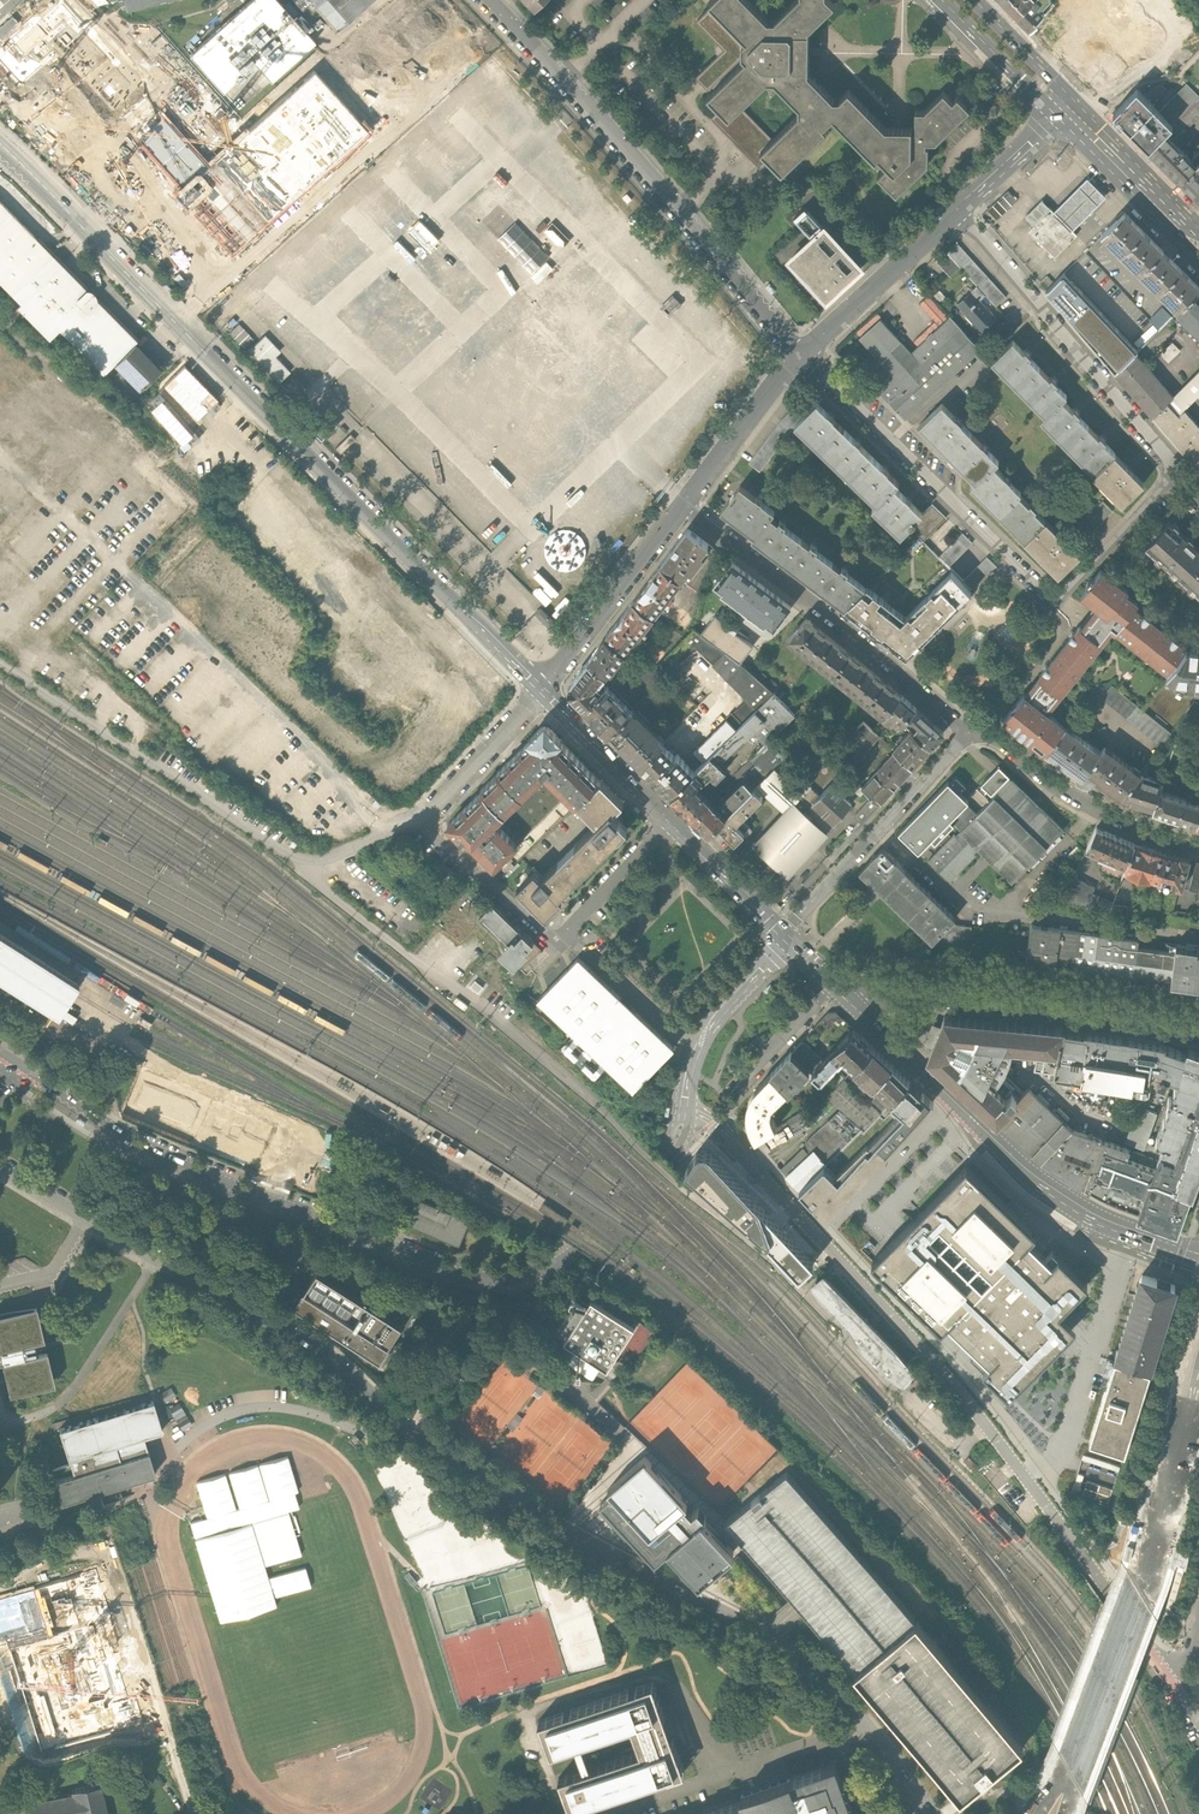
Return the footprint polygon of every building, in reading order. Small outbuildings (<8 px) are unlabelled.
[(62,1),(62,0),(44,0),(40,3),(47,12),(62,1)] [(125,8),(126,11),(175,0),(123,0),(125,8)] [(190,58),(224,95),(256,66),(271,83),(315,44),(276,0),(253,0),(190,58)] [(310,3),(308,0),(287,0),(298,13),(310,3)] [(310,3),(336,32),(373,0),(308,0),(310,3)] [(314,72),(366,130),(420,84),(418,81),(476,32),(447,0),(393,0),(314,72)] [(535,9),(545,0),(527,0),(535,9)] [(929,144),(926,144),(926,142),(936,142),(966,113),(971,108),(958,95),(955,98),(953,100),(944,91),(925,109),(915,109),(915,130),(912,130),(912,127),(899,127),(886,127),(849,89),(839,98),(834,98),(833,97),(817,80),(809,72),(809,51),(810,28),(836,3),(833,0),(794,0),(774,19),(767,19),(749,0),(711,0),(709,2),(716,10),(713,12),(709,8),(696,21),(719,44),(717,46),(717,52),(719,54),(696,77),(708,90),(712,85),(715,88),(707,96),(720,109),(712,118),(758,166),(760,168),(769,159),(782,173),(828,129),(824,125),(826,123),(826,124),(833,118),(876,161),(879,158),(886,166),(877,175),(897,195),(929,163),(929,144)] [(1032,0),(1005,0),(1003,2),(1016,16),(1032,0)] [(1016,16),(1030,29),(1038,21),(1037,20),(1044,12),(1039,7),(1042,5),(1043,5),(1048,0),(1032,0),(1016,16)] [(1097,18),(1084,38),(1102,65),(1114,73),(1169,35),(1151,23),(1145,26),(1137,14),(1141,8),(1129,1),(1130,0),(1084,0),(1097,18)] [(61,7),(0,61),(0,107),(53,165),(113,111),(136,90),(61,7)] [(0,29),(0,39),(2,41),(15,30),(14,28),(18,24),(13,18),(0,29)] [(314,72),(209,167),(184,191),(178,196),(231,257),(369,133),(366,130),(314,72)] [(1159,112),(1173,124),(1198,97),(1198,96),(1187,84),(1159,112)] [(1130,130),(1154,106),(1137,89),(1113,113),(1125,125),(1130,130)] [(209,167),(136,90),(113,111),(184,191),(209,167)] [(1173,124),(1182,134),(1198,117),(1198,97),(1173,124)] [(1159,112),(1154,106),(1130,130),(1149,149),(1165,133),(1173,124),(1159,112)] [(1196,164),(1165,133),(1149,149),(1180,181),(1196,164)] [(1180,181),(1195,196),(1198,193),(1198,162),(1196,164),(1180,181)] [(1070,193),(1052,210),(1073,231),(1091,213),(1107,197),(1087,176),(1070,193)] [(1008,191),(988,209),(997,219),(1017,200),(1008,191)] [(1034,224),(1050,208),(1042,200),(1026,216),(1034,224)] [(61,264),(0,202),(0,284),(20,305),(61,264)] [(813,239),(790,260),(826,299),(836,291),(861,268),(805,207),(794,218),(813,239)] [(1052,210),(1050,208),(1034,224),(1034,225),(1029,230),(1055,256),(1077,235),(1073,231),(1052,210)] [(1121,253),(1144,232),(1124,212),(1102,234),(1121,253)] [(1140,273),(1163,251),(1144,232),(1121,253),(1140,273)] [(957,243),(947,252),(961,268),(977,285),(986,295),(996,306),(1006,297),(957,243)] [(1159,291),(1181,270),(1163,251),(1140,273),(1159,291)] [(951,277),(961,268),(947,252),(937,262),(951,277)] [(49,341),(59,330),(103,375),(115,363),(134,345),(137,341),(88,291),(61,264),(20,305),(17,308),(49,341)] [(1181,270),(1159,291),(1179,311),(1198,291),(1198,287),(1181,270)] [(1060,307),(1115,373),(1135,354),(1137,351),(1070,280),(1064,273),(1053,283),(1046,291),(1060,307)] [(1046,291),(1053,283),(1046,275),(1038,283),(1046,291)] [(986,295),(977,285),(968,294),(957,304),(982,331),(996,318),(980,301),(986,295)] [(940,290),(934,295),(941,302),(947,297),(940,290)] [(1198,337),(1198,291),(1179,311),(1176,314),(1198,337)] [(1163,306),(1149,320),(1159,330),(1173,317),(1163,306)] [(889,402),(905,420),(980,349),(950,316),(911,353),(895,334),(880,318),(860,337),(878,358),(871,365),(878,374),(897,394),(889,402)] [(239,325),(229,335),(244,350),(254,341),(239,325)] [(265,337),(250,352),(280,383),(290,373),(275,358),(280,352),(265,337)] [(1019,388),(1040,368),(1029,357),(1030,355),(1028,353),(1025,350),(1024,352),(1013,341),(992,361),(1019,388)] [(1181,350),(1174,342),(1161,353),(1169,362),(1181,350)] [(134,345),(115,363),(140,389),(160,370),(134,345)] [(849,345),(842,352),(847,358),(855,352),(849,345)] [(1125,384),(1153,417),(1167,403),(1173,397),(1139,358),(1135,354),(1115,373),(1119,376),(1125,384)] [(1040,368),(1019,388),(1045,415),(1062,399),(1066,395),(1055,384),(1057,382),(1054,380),(1052,377),(1050,379),(1040,368)] [(1175,396),(1185,407),(1198,394),(1198,372),(1175,396)] [(897,394),(878,374),(870,381),(889,402),(897,394)] [(1041,419),(1067,446),(1088,426),(1077,415),(1079,414),(1077,411),(1074,409),(1072,410),(1062,399),(1045,415),(1041,419)] [(1161,425),(1172,441),(1194,422),(1184,409),(1178,414),(1167,403),(1153,417),(1161,425)] [(795,426),(823,453),(845,432),(832,419),(817,404),(806,415),(795,426)] [(947,454),(969,432),(958,421),(942,404),(920,426),(947,454)] [(792,430),(795,426),(806,415),(796,405),(780,422),(749,463),(760,472),(792,430)] [(321,409),(304,426),(321,442),(338,426),(321,409)] [(1194,422),(1172,441),(1181,453),(1192,466),(1198,458),(1198,427),(1194,422)] [(1099,437),(1088,426),(1067,446),(1094,473),(1115,453),(1104,442),(1105,441),(1103,438),(1100,436),(1099,437)] [(857,444),(845,432),(823,453),(851,481),(873,459),(857,444)] [(969,432),(947,454),(976,483),(994,466),(998,461),(984,448),(969,432)] [(341,451),(354,440),(349,435),(337,446),(341,451)] [(1115,453),(1094,473),(1093,475),(1122,504),(1144,483),(1129,468),(1115,453)] [(884,471),(873,459),(851,481),(876,506),(894,488),(898,484),(884,471)] [(389,495),(396,488),(374,464),(367,471),(389,495)] [(971,487),(998,514),(1019,494),(1021,493),(1007,479),(994,466),(976,483),(971,487)] [(740,486),(721,511),(755,536),(770,516),(774,511),(761,502),(762,502),(759,500),(756,497),(756,498),(740,486)] [(894,488),(876,506),(872,510),(900,538),(910,528),(922,515),(908,502),(894,488)] [(1029,505),(1019,494),(998,514),(1025,541),(1045,521),(1034,510),(1036,509),(1034,506),(1031,504),(1029,505)] [(1113,511),(1102,501),(1073,530),(1083,540),(1113,511)] [(932,505),(922,515),(910,528),(920,538),(923,542),(946,519),(932,505)] [(752,539),(785,564),(803,542),(784,527),(785,525),(782,523),(779,521),(778,522),(770,516),(755,536),(752,539)] [(1045,521),(1025,541),(1025,542),(1059,577),(1080,556),(1064,538),(1046,520),(1045,521)] [(1168,522),(1144,548),(1198,597),(1198,551),(1168,522)] [(674,548),(660,565),(680,580),(688,570),(692,572),(704,557),(700,554),(708,544),(688,529),(674,548)] [(939,558),(949,568),(972,544),(962,534),(939,558)] [(785,564),(812,584),(830,562),(815,551),(817,549),(814,547),(811,545),(809,546),(803,542),(785,564)] [(986,558),(963,582),(973,591),(996,568),(986,558)] [(840,570),(830,562),(812,584),(844,609),(866,589),(846,574),(848,573),(845,570),(842,568),(840,570)] [(716,584),(745,607),(761,585),(745,572),(732,563),(716,584)] [(641,590),(633,601),(653,616),(680,580),(660,565),(650,579),(641,590)] [(1112,630),(1139,652),(1157,628),(1149,622),(1150,620),(1147,618),(1144,616),(1143,617),(1134,610),(1138,605),(1126,596),(1128,593),(1100,571),(1081,596),(1096,608),(1097,606),(1098,607),(1099,608),(1094,615),(1113,629),(1112,630)] [(929,594),(906,618),(928,636),(971,593),(962,583),(951,572),(929,594)] [(773,594),(761,585),(745,607),(774,629),(790,607),(773,594)] [(870,630),(872,627),(890,605),(878,595),(867,587),(866,589),(844,609),(870,630)] [(1073,596),(1060,608),(1078,627),(1091,614),(1073,596)] [(606,637),(626,652),(653,616),(633,601),(619,620),(606,637)] [(895,609),(890,605),(872,627),(877,631),(882,635),(880,638),(906,658),(928,636),(906,618),(895,609)] [(725,653),(740,664),(753,647),(731,631),(732,629),(715,615),(700,635),(725,653)] [(1077,675),(1101,644),(1112,630),(1113,629),(1094,615),(1082,629),(1080,627),(1075,634),(1073,633),(1071,635),(1069,638),(1070,640),(1056,658),(1077,675)] [(788,641),(818,665),(836,644),(821,632),(806,619),(799,628),(788,641)] [(1172,640),(1157,628),(1139,652),(1168,675),(1187,652),(1178,645),(1179,643),(1175,641),(1173,639),(1172,640)] [(712,665),(725,653),(700,635),(694,631),(671,653),(680,663),(690,655),(697,651),(712,665)] [(588,661),(605,674),(608,670),(611,672),(626,652),(606,637),(596,649),(588,661)] [(848,653),(836,644),(818,665),(848,690),(866,668),(848,653)] [(1187,652),(1168,675),(1166,678),(1175,685),(1176,686),(1176,692),(1183,693),(1184,686),(1188,687),(1187,690),(1195,690),(1194,694),(1198,694),(1198,654),(1198,651),(1190,650),(1190,653),(1188,653),(1187,652)] [(740,664),(725,653),(712,665),(727,680),(747,701),(757,711),(773,695),(746,669),(740,664)] [(1047,712),(1077,675),(1056,658),(1049,667),(1047,666),(1045,668),(1043,671),(1045,673),(1026,696),(1047,712)] [(571,696),(583,708),(603,689),(599,686),(600,684),(601,685),(603,682),(601,680),(605,674),(588,661),(583,666),(570,684),(571,689),(571,696)] [(876,676),(866,668),(848,690),(883,718),(884,717),(902,697),(876,676)] [(603,689),(583,708),(597,721),(609,733),(633,710),(607,684),(603,689)] [(1111,686),(1102,697),(1162,746),(1171,734),(1142,710),(1111,686)] [(1024,694),(1004,719),(1026,737),(1045,752),(1065,727),(1047,712),(1026,696),(1024,694)] [(794,715),(773,695),(757,711),(756,712),(764,720),(763,721),(775,733),(794,715)] [(906,701),(902,697),(884,717),(892,724),(894,721),(899,725),(900,724),(902,726),(909,717),(916,710),(906,701)] [(726,719),(727,720),(737,731),(756,712),(757,711),(747,701),(733,715),(732,714),(726,719)] [(664,741),(633,710),(609,733),(614,739),(640,765),(662,744),(664,741)] [(920,713),(916,710),(909,717),(920,727),(914,734),(930,749),(935,743),(944,734),(934,725),(920,713)] [(712,755),(716,760),(720,755),(723,758),(744,738),(745,739),(752,732),(763,721),(764,720),(756,712),(737,731),(712,755)] [(737,731),(727,720),(695,752),(705,762),(712,755),(737,731)] [(775,733),(763,721),(752,732),(764,744),(768,741),(775,733)] [(879,737),(864,723),(845,740),(861,756),(879,737)] [(1101,753),(1065,727),(1045,752),(1083,778),(1101,753)] [(577,804),(600,781),(592,772),(580,760),(565,746),(560,741),(562,740),(551,730),(545,730),(540,730),(539,729),(533,736),(534,737),(523,748),(510,761),(497,773),(498,774),(481,791),(482,792),(447,826),(461,840),(463,838),(494,870),(506,858),(518,846),(495,824),(522,797),(521,796),(545,773),(576,805),(577,804)] [(930,749),(914,734),(910,731),(893,750),(895,752),(913,768),(929,750),(930,749)] [(764,744),(750,758),(753,761),(756,764),(751,769),(759,777),(764,772),(767,775),(774,768),(785,758),(768,741),(764,744)] [(665,747),(662,744),(640,765),(643,769),(649,774),(670,796),(694,772),(677,755),(675,757),(665,747)] [(1181,744),(1175,753),(1196,766),(1198,762),(1198,755),(1181,744)] [(1101,753),(1083,778),(1086,780),(1090,783),(1094,779),(1122,800),(1141,775),(1105,748),(1101,753)] [(879,804),(893,789),(913,768),(895,752),(862,788),(872,797),(879,804)] [(705,762),(694,772),(670,796),(674,800),(691,816),(710,798),(696,784),(701,779),(704,782),(711,775),(716,780),(726,770),(716,760),(712,755),(705,762)] [(976,815),(966,804),(950,821),(954,825),(961,831),(957,836),(955,834),(951,838),(946,833),(936,842),(942,847),(928,861),(949,882),(980,851),(987,859),(1012,884),(1064,831),(1011,779),(999,767),(990,776),(981,785),(993,798),(976,815)] [(753,789),(759,795),(763,791),(785,812),(793,803),(793,804),(810,786),(811,785),(806,779),(797,789),(774,768),(767,775),(753,789)] [(1163,783),(1141,775),(1122,800),(1138,805),(1138,807),(1141,808),(1153,812),(1160,792),(1163,783)] [(950,784),(960,793),(966,787),(956,777),(950,784)] [(710,798),(691,816),(693,819),(702,828),(708,834),(717,825),(753,789),(744,779),(717,806),(712,800),(710,798)] [(600,781),(577,804),(588,816),(596,824),(541,879),(534,872),(517,889),(545,917),(554,909),(562,900),(558,897),(627,828),(618,819),(612,813),(623,802),(613,792),(606,785),(601,780),(600,781)] [(946,833),(954,825),(950,821),(966,804),(968,801),(960,793),(950,784),(948,782),(898,833),(919,853),(931,840),(935,844),(936,842),(946,833)] [(851,805),(830,785),(820,796),(810,786),(793,804),(825,833),(851,805)] [(968,795),(979,805),(988,796),(977,786),(968,795)] [(753,789),(717,825),(720,829),(735,843),(742,835),(745,838),(752,831),(741,819),(762,798),(759,795),(753,789)] [(1160,792),(1153,812),(1163,815),(1178,821),(1178,820),(1187,822),(1197,826),(1198,819),(1198,804),(1196,803),(1196,805),(1160,792)] [(872,797),(854,817),(860,824),(879,804),(872,797)] [(825,833),(793,804),(793,803),(785,812),(756,843),(789,873),(826,834),(825,833)] [(1087,850),(1126,867),(1135,844),(1097,829),(1087,850)] [(1135,844),(1126,867),(1125,872),(1158,883),(1167,855),(1135,844)] [(875,857),(859,873),(868,882),(877,890),(932,943),(934,941),(952,923),(955,920),(882,849),(875,857)] [(1158,883),(1182,889),(1189,861),(1167,855),(1158,883)] [(1196,863),(1189,891),(1198,894),(1198,863),(1196,863)] [(512,884),(517,889),(528,878),(523,873),(512,884)] [(1065,897),(1086,907),(1092,894),(1095,889),(1073,879),(1065,897)] [(1177,895),(1159,890),(1161,912),(1174,913),(1175,904),(1177,895)] [(1113,904),(1092,894),(1086,907),(1108,918),(1113,904)] [(1116,895),(1113,904),(1108,918),(1131,920),(1132,908),(1125,907),(1126,898),(1116,895)] [(532,941),(493,903),(480,916),(507,943),(499,952),(514,967),(515,966),(528,952),(526,950),(534,942),(532,941)] [(1171,916),(1169,927),(1198,931),(1198,920),(1171,916)] [(956,926),(952,923),(934,941),(937,944),(969,946),(971,928),(956,926)] [(1026,963),(1171,983),(1175,953),(1166,952),(1138,948),(1139,941),(1031,926),(1026,963)] [(57,1017),(72,992),(78,983),(0,934),(0,981),(57,1017)] [(1175,953),(1176,946),(1166,945),(1167,945),(1166,952),(1175,953)] [(1175,953),(1171,983),(1171,984),(1198,988),(1198,949),(1176,946),(1175,953)] [(621,996),(579,957),(537,1001),(574,1036),(561,1048),(594,1080),(607,1067),(633,1092),(665,1059),(674,1048),(621,996)] [(766,993),(772,986),(770,984),(763,991),(766,993)] [(829,1012),(820,1021),(826,1027),(838,1014),(836,1012),(829,1012)] [(1065,1028),(1065,1026),(1027,1022),(943,1014),(942,1017),(935,1035),(927,1055),(926,1057),(997,1124),(1023,1095),(1003,1075),(1006,1067),(1010,1057),(1012,1047),(1025,1048),(1029,1049),(1057,1052),(1059,1039),(1063,1040),(1065,1028)] [(1077,1030),(1065,1028),(1063,1040),(1059,1039),(1057,1052),(1054,1073),(1073,1076),(1147,1088),(1150,1071),(1154,1040),(1085,1030),(1084,1031),(1077,1030)] [(842,1042),(823,1061),(812,1073),(819,1080),(842,1056),(854,1068),(873,1048),(857,1032),(854,1029),(842,1042)] [(1072,1129),(1040,1163),(1091,1196),(1106,1204),(1137,1215),(1178,1230),(1190,1195),(1192,1196),(1198,1177),(1198,1051),(1187,1047),(1185,1051),(1165,1045),(1165,1042),(1154,1040),(1150,1071),(1159,1073),(1157,1080),(1165,1083),(1167,1076),(1171,1077),(1177,1080),(1155,1143),(1161,1145),(1156,1160),(1072,1129)] [(823,1061),(802,1041),(797,1046),(791,1053),(809,1070),(812,1073),(823,1061)] [(883,1056),(873,1048),(854,1068),(862,1076),(860,1078),(865,1083),(867,1080),(873,1086),(892,1065),(883,1056)] [(1057,1052),(1029,1049),(1029,1054),(1036,1055),(1034,1071),(1054,1073),(1057,1052)] [(781,1063),(770,1075),(787,1093),(795,1085),(797,1087),(804,1079),(802,1077),(809,1070),(791,1053),(781,1063)] [(903,1076),(892,1065),(873,1086),(876,1089),(873,1092),(881,1100),(885,1097),(891,1103),(910,1083),(903,1076)] [(752,1134),(756,1140),(760,1138),(776,1128),(775,1125),(773,1121),(771,1117),(771,1115),(771,1112),(771,1110),(772,1107),(774,1105),(787,1093),(770,1075),(756,1090),(754,1092),(753,1095),(751,1098),(750,1101),(748,1104),(748,1107),(747,1110),(747,1114),(747,1117),(748,1121),(748,1124),(750,1128),(752,1134)] [(270,1130),(142,1076),(127,1112),(254,1167),(270,1130)] [(880,1115),(843,1080),(827,1097),(842,1111),(861,1130),(864,1132),(880,1115)] [(825,1167),(800,1191),(813,1206),(827,1221),(921,1116),(934,1102),(924,1093),(922,1092),(920,1092),(910,1083),(891,1103),(880,1115),(864,1132),(864,1133),(861,1131),(826,1166),(826,1165),(825,1167)] [(1028,1151),(1040,1163),(1072,1129),(1051,1108),(1029,1089),(1023,1095),(997,1124),(1028,1151)] [(1144,1150),(1157,1113),(1137,1105),(1125,1143),(1144,1150)] [(826,1165),(861,1130),(842,1111),(805,1143),(812,1152),(813,1151),(826,1165)] [(804,1112),(788,1121),(792,1130),(799,1126),(801,1128),(807,1125),(805,1123),(811,1120),(809,1117),(804,1112)] [(276,1154),(317,1171),(331,1138),(290,1121),(276,1154)] [(429,1141),(435,1145),(439,1139),(433,1135),(429,1141)] [(761,1148),(766,1155),(770,1152),(760,1138),(756,1140),(761,1148)] [(448,1144),(441,1140),(437,1146),(444,1150),(448,1144)] [(456,1157),(461,1160),(465,1154),(459,1150),(458,1152),(455,1150),(456,1149),(450,1145),(446,1151),(452,1155),(453,1153),(457,1155),(456,1157)] [(826,1165),(813,1151),(812,1152),(808,1155),(803,1150),(781,1171),(800,1191),(825,1167),(826,1165)] [(697,1155),(685,1171),(760,1238),(799,1280),(813,1266),(759,1208),(710,1155),(706,1153),(703,1152),(699,1153),(697,1155)] [(949,1185),(921,1214),(920,1213),(916,1209),(912,1205),(904,1213),(913,1222),(892,1243),(883,1252),(873,1262),(880,1268),(886,1274),(899,1287),(912,1300),(924,1312),(926,1314),(936,1324),(939,1326),(945,1320),(956,1332),(964,1339),(977,1352),(971,1359),(1010,1398),(1017,1392),(1028,1380),(1042,1366),(1048,1360),(1058,1350),(1076,1332),(1074,1330),(1060,1316),(1065,1311),(1070,1306),(1089,1287),(1062,1260),(1055,1252),(1048,1259),(1044,1255),(1036,1247),(1032,1243),(1027,1238),(1034,1232),(1026,1224),(1021,1219),(1020,1218),(1008,1206),(1005,1203),(994,1192),(980,1179),(975,1174),(968,1166),(949,1185)] [(541,1207),(539,1210),(543,1213),(564,1227),(567,1221),(546,1206),(543,1204),(541,1207)] [(468,1229),(416,1207),(406,1232),(457,1254),(468,1229)] [(577,1228),(571,1225),(568,1229),(574,1233),(577,1228)] [(823,1275),(810,1286),(850,1331),(861,1351),(880,1372),(904,1388),(917,1375),(878,1332),(823,1275)] [(1134,1364),(1150,1369),(1172,1299),(1171,1299),(1175,1285),(1156,1279),(1142,1275),(1138,1286),(1137,1289),(1136,1288),(1120,1340),(1115,1359),(1128,1362),(1134,1364)] [(293,1313),(380,1370),(402,1333),(315,1278),(293,1313)] [(576,1300),(585,1306),(564,1339),(581,1350),(608,1366),(635,1324),(592,1296),(589,1301),(579,1295),(575,1293),(573,1292),(571,1294),(570,1296),(572,1298),(576,1300)] [(4,1365),(11,1395),(54,1385),(47,1353),(38,1355),(36,1348),(34,1341),(43,1339),(36,1307),(0,1315),(0,1366),(4,1365)] [(1128,1362),(1115,1359),(1112,1367),(1110,1376),(1107,1384),(1104,1393),(1102,1401),(1099,1410),(1098,1414),(1097,1415),(1097,1418),(1095,1424),(1094,1427),(1092,1432),(1091,1435),(1089,1442),(1103,1446),(1106,1447),(1109,1448),(1125,1453),(1127,1446),(1129,1437),(1131,1431),(1132,1429),(1133,1425),(1135,1420),(1136,1417),(1137,1412),(1140,1403),(1141,1399),(1142,1397),(1142,1395),(1145,1386),(1148,1378),(1150,1369),(1134,1364),(1128,1362)] [(1089,1397),(1094,1399),(1098,1387),(1093,1385),(1089,1397)] [(188,1415),(173,1389),(162,1395),(181,1427),(192,1421),(188,1415)] [(67,1454),(69,1460),(143,1437),(163,1431),(153,1400),(59,1429),(67,1454)] [(155,1476),(143,1437),(69,1460),(70,1464),(51,1470),(62,1505),(95,1494),(104,1492),(119,1487),(132,1483),(150,1477),(155,1476)] [(687,1503),(645,1456),(611,1486),(608,1489),(614,1495),(612,1497),(610,1495),(601,1503),(603,1505),(597,1510),(624,1541),(633,1550),(638,1545),(655,1564),(666,1554),(668,1552),(699,1586),(705,1581),(733,1555),(703,1521),(706,1518),(698,1509),(692,1514),(688,1510),(684,1506),(687,1503)] [(854,1678),(957,1801),(960,1805),(981,1788),(1023,1752),(935,1648),(916,1625),(915,1626),(787,1473),(760,1495),(755,1499),(725,1525),(790,1602),(794,1606),(801,1615),(854,1678)] [(1082,1498),(1108,1505),(1112,1492),(1087,1484),(1082,1498)] [(0,1599),(0,1642),(5,1641),(41,1756),(142,1724),(94,1569),(0,1599)] [(418,1584),(409,1573),(404,1577),(413,1588),(415,1586),(418,1584)] [(575,1746),(576,1750),(582,1767),(583,1770),(558,1779),(570,1812),(600,1802),(603,1801),(661,1780),(665,1779),(668,1778),(685,1772),(680,1758),(669,1727),(653,1681),(538,1722),(550,1755),(575,1746)] [(835,1765),(790,1781),(789,1780),(775,1785),(741,1797),(743,1802),(711,1813),(852,1813),(835,1765)] [(70,1792),(73,1804),(75,1813),(107,1813),(100,1783),(85,1786),(70,1790),(70,1792)] [(73,1804),(70,1792),(26,1802),(29,1813),(75,1813),(73,1804)]
